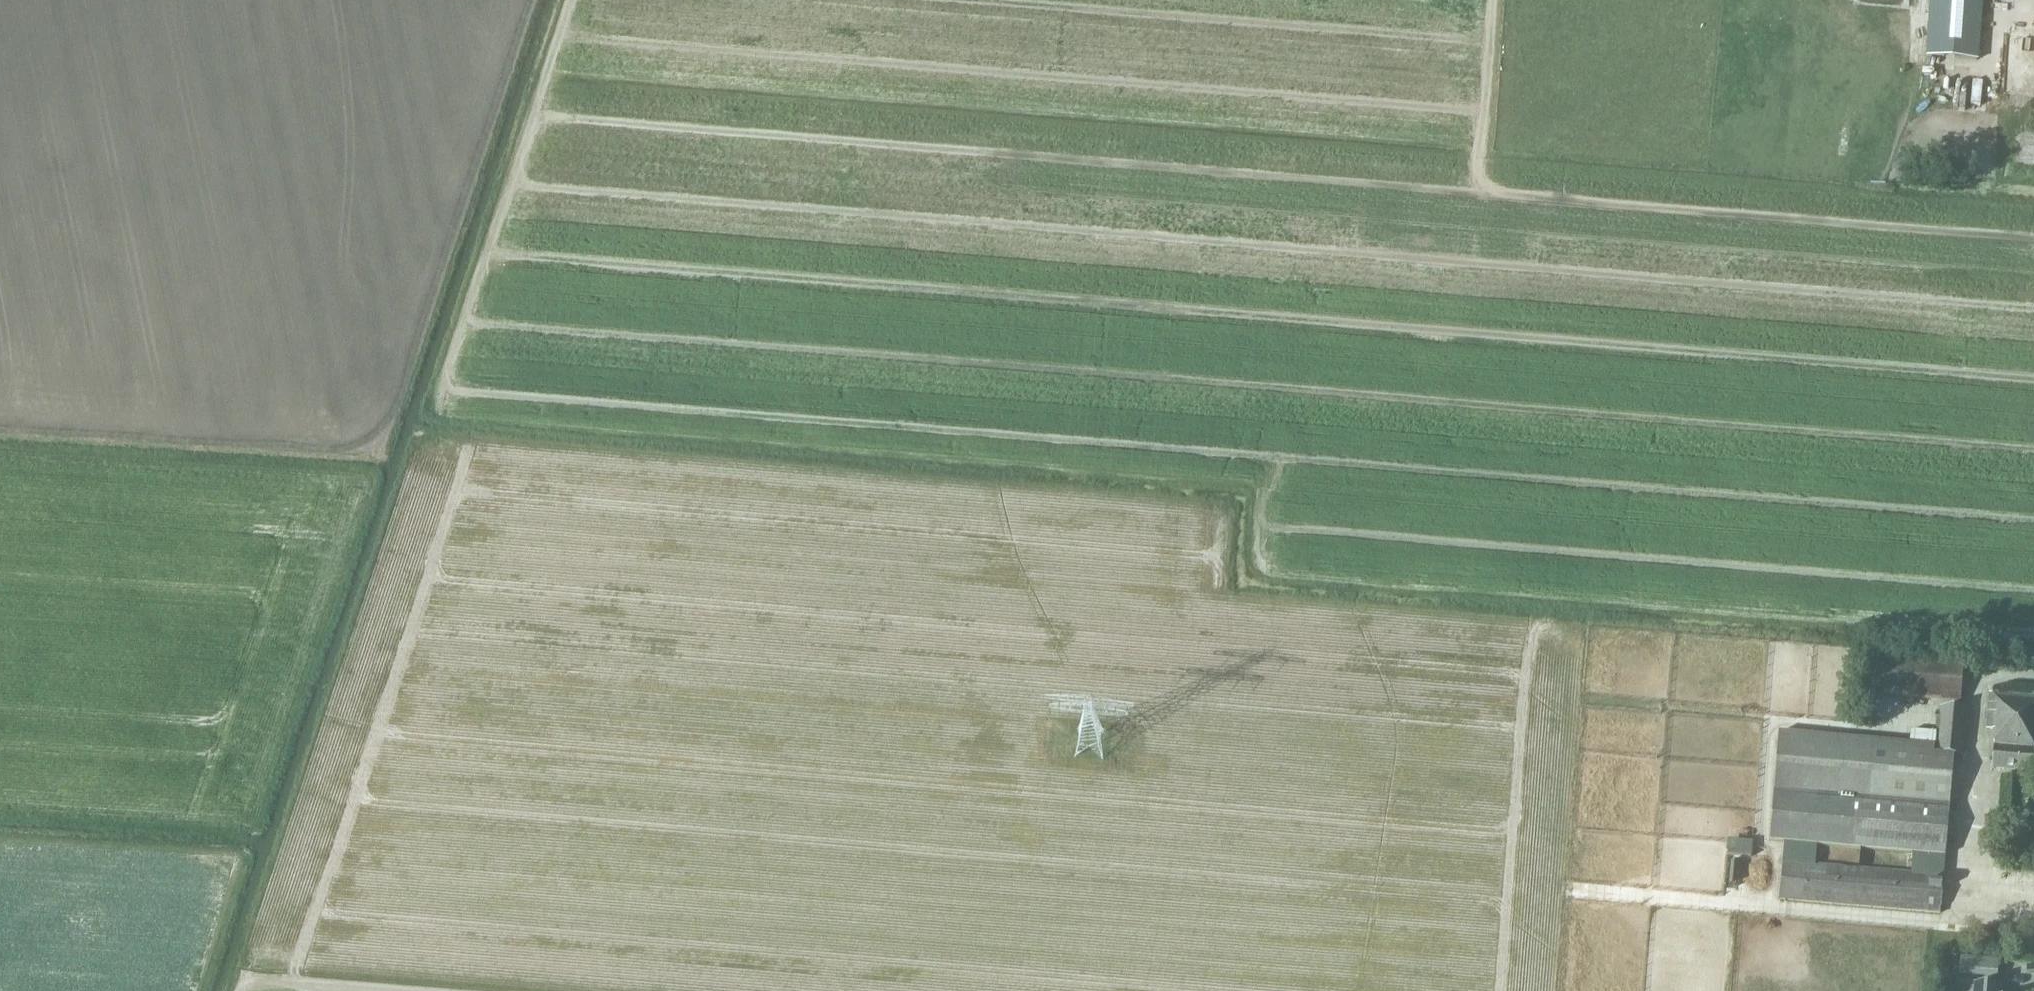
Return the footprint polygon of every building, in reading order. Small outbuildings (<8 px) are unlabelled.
[(1926,54),(1976,57),(1980,0),(1929,0),(1926,54)] [(2005,91),(2033,93),(2033,33),(2010,31),(2005,91)] [(1864,654),(1861,693),(1960,702),(1963,662),(1864,654)] [(1987,731),(1995,731),(1992,769),(2033,772),(2033,761),(2033,698),(1990,694),(1987,731)] [(1768,838),(1943,855),(1953,751),(1961,752),(1965,711),(1940,709),(1936,745),(1779,730),(1768,838)] [(1782,862),(1778,899),(1940,913),(1943,876),(1911,873),(1815,865),(1782,862)]
